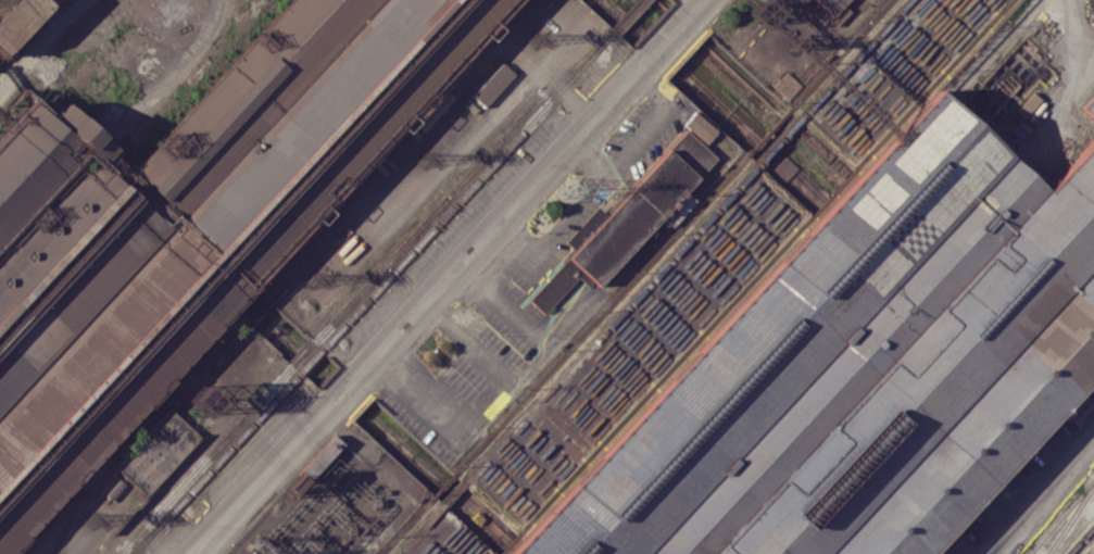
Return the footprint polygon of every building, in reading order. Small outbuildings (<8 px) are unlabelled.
[(248,294),(520,0),(279,0),(118,175),(36,99),(0,138),(0,553),(8,553),(248,294)] [(52,0),(1,0),(0,1),(0,54),(1,55),(52,0)] [(832,17),(815,0),(849,0),(832,17)] [(515,73),(502,62),(474,97),(487,108),(515,73)] [(801,86),(787,71),(773,85),(787,99),(801,86)] [(1043,188),(1093,133),(1093,382),(936,553),(511,553),(938,91),(1043,188)] [(1015,111),(1024,118),(1040,99),(1031,91),(1015,111)] [(695,110),(717,129),(706,142),(683,123),(695,110)] [(568,256),(687,131),(715,158),(596,284),(568,256)] [(113,465),(169,405),(201,436),(146,495),(113,465)] [(974,545),(960,531),(937,553),(966,553),(974,545)]
